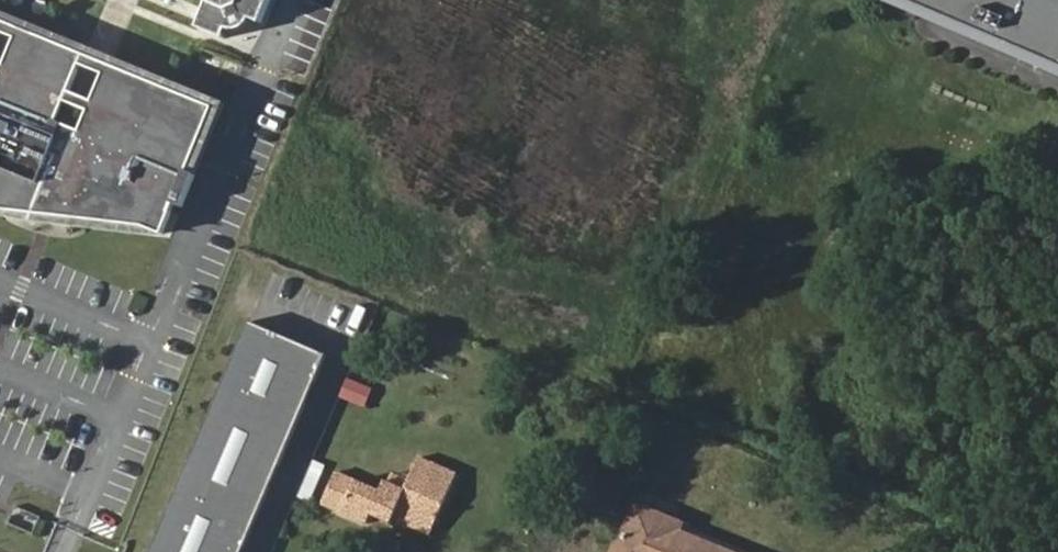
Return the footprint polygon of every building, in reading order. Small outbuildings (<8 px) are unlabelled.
[(208,4),(198,29),(224,40),(228,31),(233,32),(238,32),(242,31),(246,28),(249,25),(252,21),(261,25),(271,0),(199,0),(208,4)] [(1057,65),(1057,0),(915,0),(1057,65)] [(0,26),(0,213),(17,216),(51,220),(149,230),(158,234),(209,111),(0,26)] [(178,207),(191,174),(184,171),(170,204),(178,207)] [(321,368),(243,334),(149,551),(242,551),(321,368)] [(347,380),(343,394),(367,401),(371,388),(347,380)] [(404,484),(388,478),(382,475),(379,485),(330,465),(317,496),(365,517),(370,507),(389,515),(391,510),(411,518),(418,499),(436,505),(452,465),(416,451),(408,472),(404,484)] [(393,467),(388,478),(404,484),(408,472),(393,467)] [(679,526),(683,516),(635,496),(612,548),(612,551),(740,551),(679,526)] [(418,499),(411,518),(428,526),(436,505),(418,499)]
